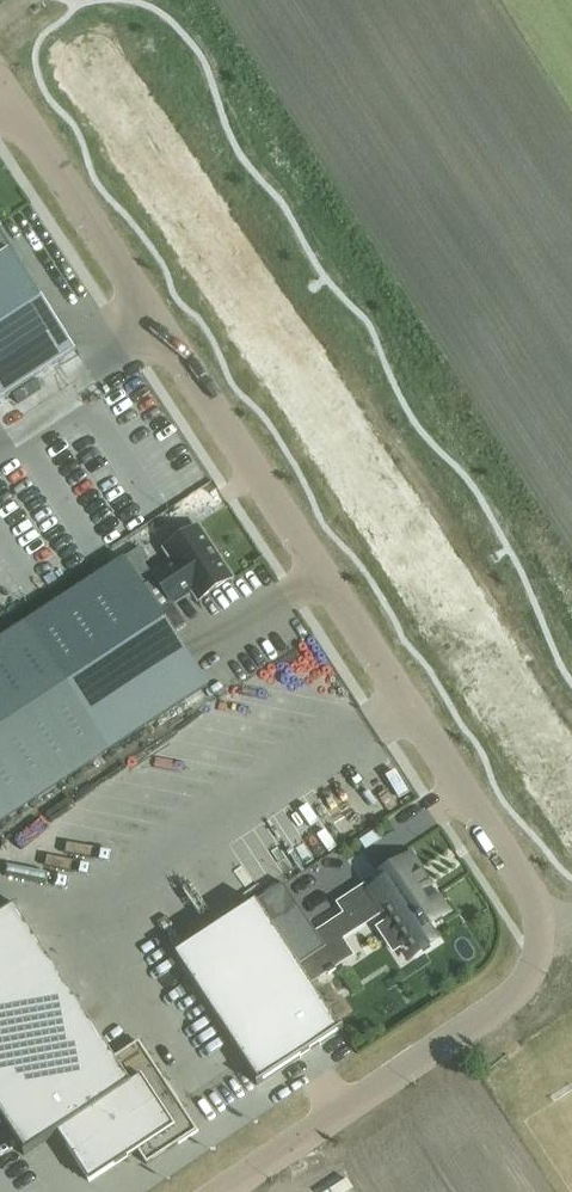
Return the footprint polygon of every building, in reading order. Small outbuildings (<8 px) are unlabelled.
[(76,352),(73,348),(61,348),(60,327),(47,328),(46,305),(24,272),(27,270),(0,229),(0,402),(76,352)] [(44,566),(0,499),(0,596),(44,566)] [(231,579),(198,528),(166,549),(176,566),(157,578),(170,599),(190,586),(199,600),(231,579)] [(157,578),(141,587),(125,558),(0,640),(0,823),(208,686),(174,634),(187,625),(170,599),(157,578)] [(324,948),(296,966),(309,985),(327,973),(329,975),(336,970),(334,968),(352,956),(341,939),(387,909),(392,917),(409,943),(413,950),(416,953),(436,940),(426,926),(448,912),(411,857),(380,877),(384,883),(368,894),(364,887),(339,904),(346,915),(316,934),(324,948)] [(283,884),(174,955),(259,1084),(339,1031),(309,985),(296,966),(324,948),(316,934),(283,884)] [(58,1134),(90,1183),(138,1151),(147,1165),(198,1132),(139,1042),(114,1058),(16,908),(18,906),(18,905),(0,916),(0,1113),(26,1153),(23,1155),(24,1156),(58,1134)]
